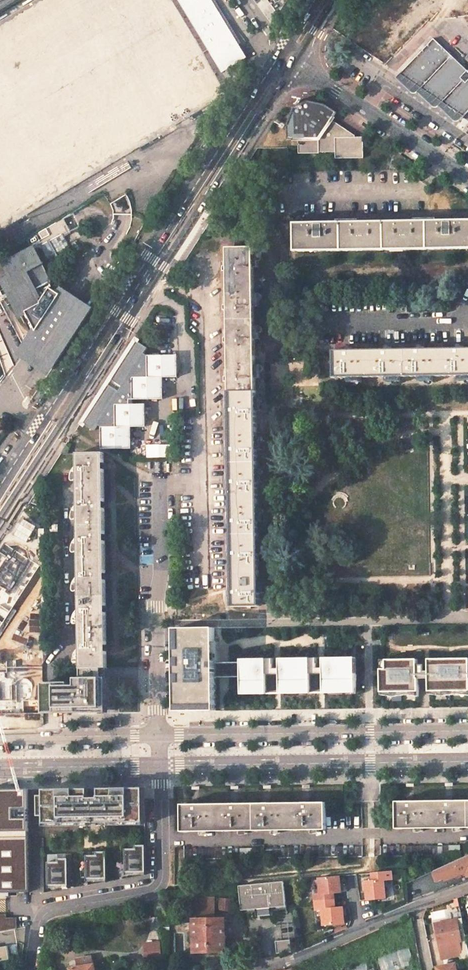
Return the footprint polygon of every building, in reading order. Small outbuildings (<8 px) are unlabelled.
[(181,6),(185,4),(197,25),(194,27),(207,49),(211,47),(225,71),(247,58),(212,0),(178,0),(181,6)] [(280,16),(291,0),(269,0),(280,16)] [(197,25),(185,4),(181,6),(194,27),(197,25)] [(467,112),(467,71),(434,38),(398,75),(463,118),(467,112)] [(225,71),(211,47),(207,49),(222,73),(225,71)] [(337,112),(325,104),(307,101),(294,108),(288,126),(288,140),(299,139),(299,154),(319,153),(319,151),(336,151),(336,159),(364,158),(363,137),(341,138),(341,133),(329,124),(337,112)] [(126,194),(110,203),(113,211),(113,214),(123,214),(132,214),(132,207),(129,198),(126,194)] [(63,219),(71,233),(81,227),(73,213),(63,219)] [(40,245),(62,233),(64,237),(71,233),(63,219),(28,240),(33,249),(40,245)] [(295,224),(295,252),(467,249),(467,221),(295,224)] [(52,282),(41,262),(40,263),(33,249),(5,264),(12,276),(2,282),(13,301),(26,294),(34,308),(42,303),(45,299),(39,289),(52,282)] [(48,375),(91,310),(71,297),(63,292),(61,295),(53,289),(45,299),(42,303),(34,308),(27,312),(38,332),(27,347),(21,357),(26,361),(48,375)] [(34,308),(26,294),(13,301),(21,315),(27,312),(34,308)] [(131,399),(164,399),(164,376),(179,376),(178,355),(148,355),(145,353),(148,348),(137,340),(85,423),(95,429),(99,424),(103,426),(103,449),(133,448),(132,426),(147,425),(147,403),(131,403),(131,399)] [(334,351),(334,377),(349,377),(349,382),(362,382),(362,377),(384,377),(384,382),(399,382),(399,377),(418,376),(418,381),(433,381),(433,376),(458,376),(458,381),(467,380),(467,349),(334,351)] [(229,391),(232,607),(260,606),(259,593),(263,593),(263,580),(259,580),(259,555),(262,555),(262,542),(258,542),(258,522),(261,522),(261,508),(258,508),(257,483),(261,483),(261,470),(257,470),(257,450),(261,450),(260,437),(257,437),(256,412),(260,412),(260,399),(256,399),(256,390),(229,391)] [(104,453),(77,453),(81,668),(107,668),(104,453)] [(4,542),(0,549),(0,627),(39,566),(4,542)] [(177,712),(220,713),(220,679),(220,664),(219,634),(178,634),(177,712)] [(268,658),(239,658),(239,664),(239,678),(239,692),(269,692),(269,681),(277,681),(277,690),(311,690),(311,679),(320,679),(320,689),(352,689),(352,657),(323,657),(323,668),(309,668),(309,657),(276,658),(276,668),(268,668),(268,658)] [(383,695),(467,694),(467,660),(431,660),(431,664),(425,665),(425,661),(382,661),(383,695)] [(220,679),(239,678),(239,664),(220,664),(220,679)] [(44,713),(43,682),(43,667),(6,668),(6,672),(0,672),(0,713),(44,713)] [(108,712),(107,668),(81,668),(81,677),(77,677),(77,684),(71,684),(71,681),(43,682),(44,713),(108,712)] [(46,819),(89,818),(89,797),(89,788),(45,789),(46,819)] [(100,818),(145,817),(145,788),(100,789),(100,797),(100,818)] [(30,892),(29,790),(0,790),(0,893),(30,892)] [(89,797),(89,818),(100,818),(100,797),(89,797)] [(397,828),(467,827),(467,801),(397,802),(397,828)] [(183,831),(327,829),(327,803),(183,804),(183,831)] [(125,872),(146,872),(146,845),(135,845),(135,848),(125,848),(125,872)] [(86,878),(107,878),(107,851),(96,851),(96,855),(86,855),(86,878)] [(435,871),(438,880),(446,878),(447,880),(467,873),(467,876),(467,856),(435,871)] [(46,885),(68,885),(68,858),(57,858),(57,862),(46,862),(46,885)] [(393,879),(392,871),(372,873),(373,881),(365,881),(366,886),(367,886),(385,885),(384,880),(393,879)] [(340,876),(319,878),(320,889),(341,887),(340,876)] [(273,906),(286,905),(283,880),(239,884),(241,908),(256,907),(256,915),(273,914),(273,906)] [(386,897),(385,885),(367,886),(367,899),(386,897)] [(334,893),(341,892),(341,887),(320,889),(321,893),(314,894),(315,902),(335,900),(334,893)] [(212,918),(211,896),(191,898),(192,919),(212,918)] [(220,896),(218,909),(232,911),(233,898),(220,896)] [(344,922),(343,907),(336,907),(335,900),(315,902),(316,910),(322,909),(324,924),(344,922)] [(0,914),(0,931),(1,931),(18,928),(18,918),(7,918),(7,914),(0,914)] [(193,951),(224,950),(223,918),(212,918),(192,919),(193,951)] [(463,919),(436,926),(443,960),(463,956),(463,958),(467,957),(467,943),(463,919)] [(278,952),(287,951),(285,939),(276,940),(278,952)] [(161,963),(162,945),(145,944),(145,962),(161,963)]
